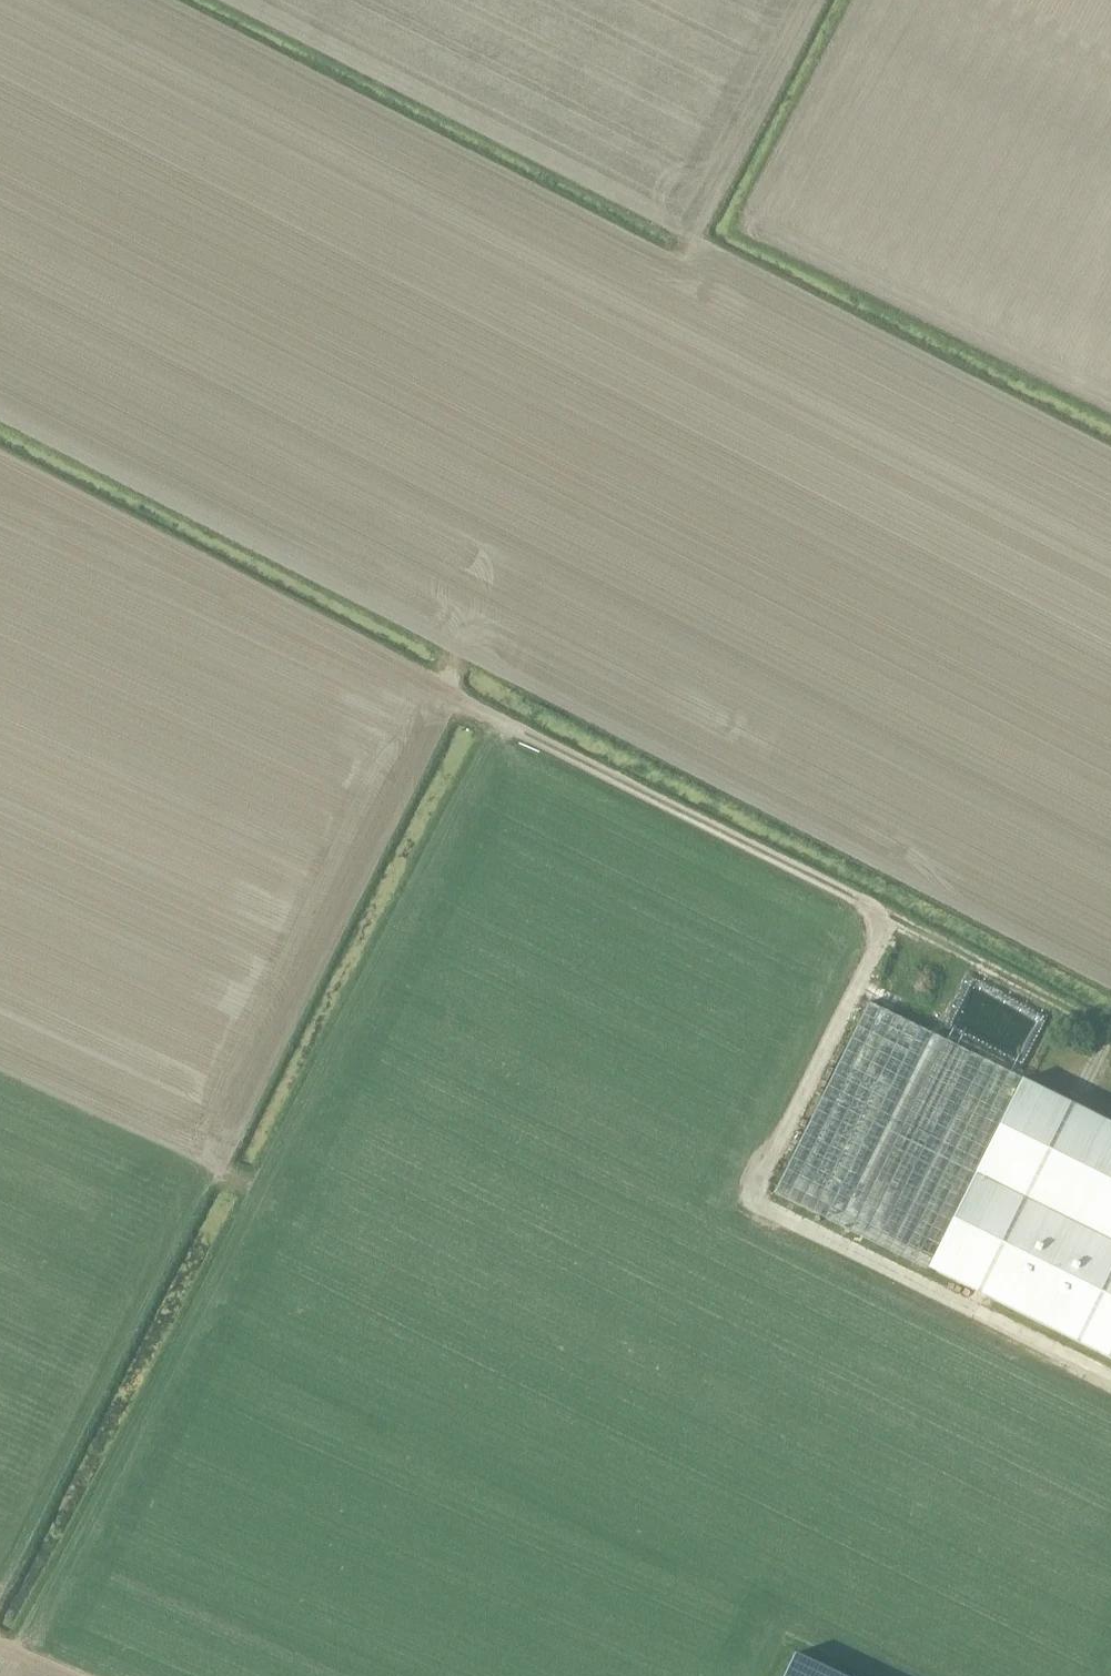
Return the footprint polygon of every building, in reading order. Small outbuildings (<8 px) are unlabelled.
[(933,1037),(870,1005),(777,1195),(927,1269),(974,1174),(1021,1080),(933,1037)] [(974,1174),(1110,1242),(1110,1125),(1021,1080),(974,1174)] [(974,1174),(927,1269),(1110,1360),(1110,1242),(974,1174)] [(792,1655),(783,1675),(836,1675),(792,1655)]
